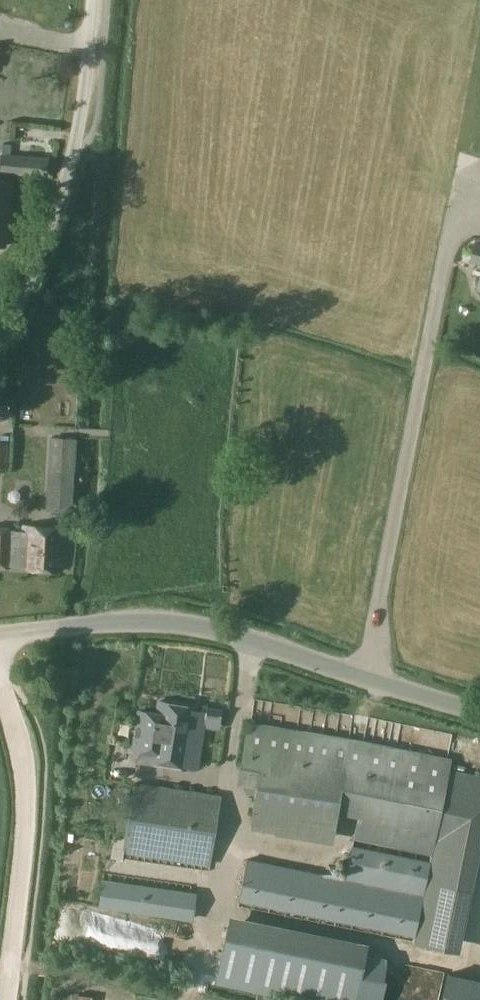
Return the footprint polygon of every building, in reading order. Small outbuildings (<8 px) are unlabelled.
[(2,155),(11,156),(11,144),(2,144),(2,155)] [(1,155),(0,171),(46,175),(47,159),(11,156),(2,155),(1,155)] [(5,246),(10,180),(0,180),(0,245),(5,246)] [(470,260),(479,262),(479,241),(474,240),(472,247),(474,247),(470,260)] [(48,472),(74,474),(76,438),(50,437),(48,472)] [(23,532),(0,531),(0,567),(9,568),(9,566),(21,567),(21,569),(61,571),(64,529),(23,526),(23,532)] [(137,710),(131,750),(135,751),(134,761),(151,764),(184,770),(186,760),(188,760),(194,726),(199,727),(200,718),(195,718),(196,707),(158,701),(156,713),(137,710)] [(343,781),(349,739),(246,723),(237,783),(256,785),(258,768),(342,781),(343,781)] [(343,781),(342,781),(338,813),(357,817),(353,839),(431,855),(451,759),(349,738),(349,739),(343,781)] [(258,768),(256,785),(249,832),(333,846),(338,813),(342,781),(258,768)] [(221,796),(134,782),(122,853),(210,866),(221,796)] [(353,839),(345,878),(246,859),(237,907),(414,943),(431,855),(353,839)] [(196,892),(102,879),(98,909),(192,922),(196,892)] [(211,937),(303,952),(307,931),(215,916),(211,937)] [(347,962),(210,939),(203,980),(246,987),(247,982),(359,999),(371,999),(375,978),(345,973),(347,962)]
